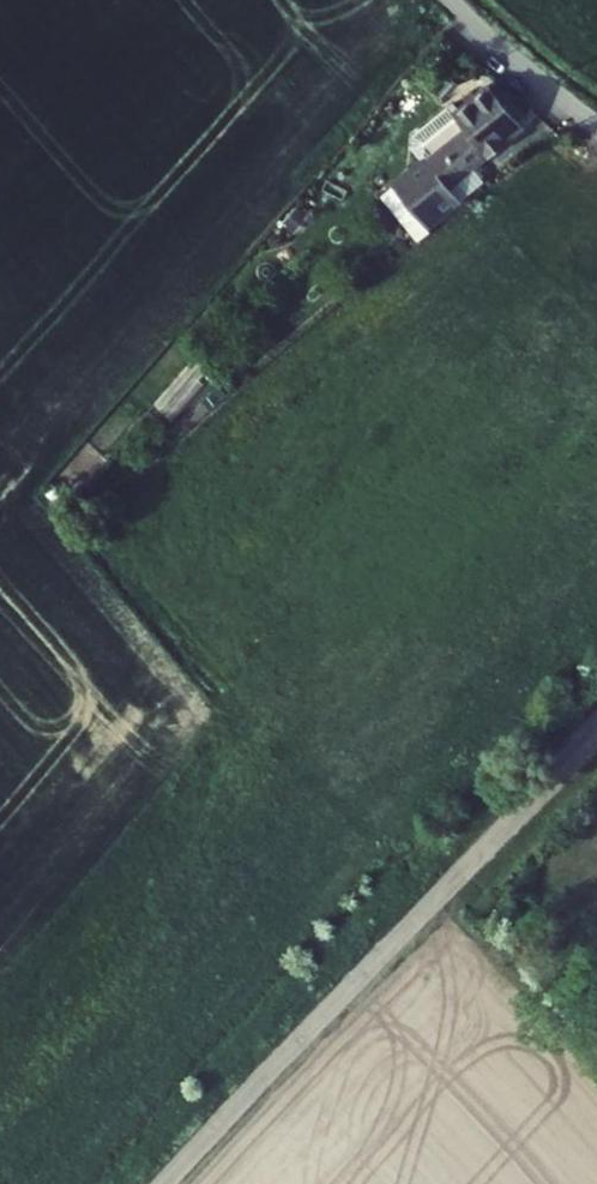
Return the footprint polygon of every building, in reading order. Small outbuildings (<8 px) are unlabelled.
[(532,120),(496,79),(459,111),(454,105),(417,137),(436,158),(401,189),(439,231),(450,221),(446,217),(469,197),(452,179),(476,158),(481,164),(532,120)]
